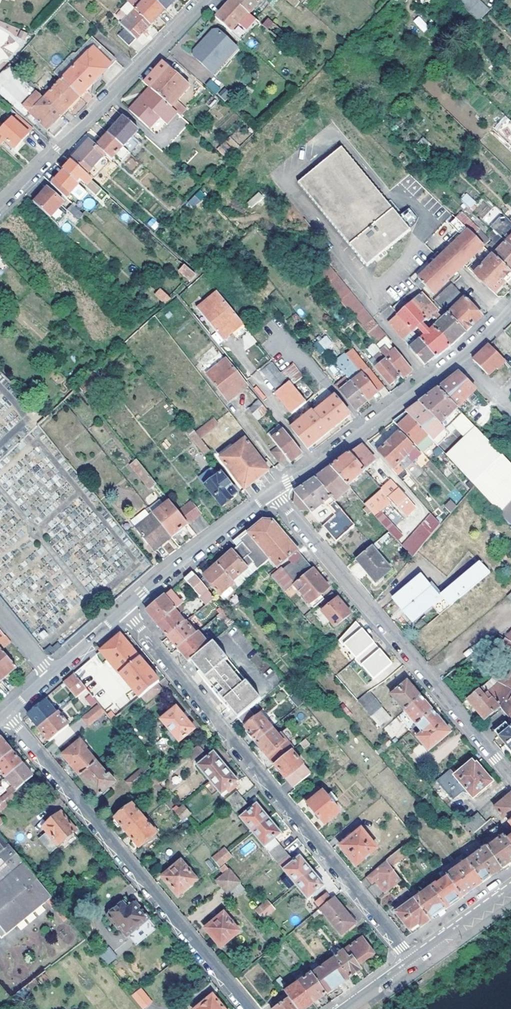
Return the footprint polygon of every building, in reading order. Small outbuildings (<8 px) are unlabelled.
[(127,3),(129,5),(122,12),(127,18),(120,25),(124,29),(118,36),(129,47),(150,25),(164,11),(175,0),(131,0),(127,3)] [(214,18),(230,32),(245,14),(247,15),(248,14),(261,0),(231,0),(214,18)] [(478,23),(488,11),(477,0),(454,0),(478,23)] [(423,32),(429,27),(419,16),(413,21),(423,32)] [(261,26),(277,39),(282,33),(267,19),(261,26)] [(240,36),(244,29),(236,25),(233,32),(240,36)] [(208,43),(223,56),(235,44),(220,31),(214,31),(208,38),(209,41),(208,43)] [(29,36),(22,32),(18,38),(25,42),(29,36)] [(209,73),(223,56),(208,43),(207,42),(203,46),(200,47),(193,53),(194,60),(209,73)] [(223,56),(230,63),(242,50),(235,44),(223,56)] [(81,62),(61,81),(79,98),(115,61),(99,45),(85,58),(87,61),(84,65),(81,62)] [(216,80),(230,63),(223,56),(209,73),(216,80)] [(149,89),(170,109),(189,88),(163,64),(144,84),(149,89)] [(9,65),(1,72),(0,74),(0,97),(25,119),(30,114),(47,130),(79,98),(61,81),(54,88),(54,90),(45,99),(9,65)] [(211,79),(205,84),(214,94),(220,89),(211,79)] [(224,102),(231,96),(225,88),(218,93),(224,102)] [(165,125),(176,114),(170,109),(149,89),(128,111),(148,129),(158,119),(162,123),(165,125)] [(3,129),(0,133),(0,142),(2,144),(7,140),(16,149),(34,129),(17,114),(6,126),(3,129)] [(138,131),(123,118),(107,135),(129,154),(137,145),(130,139),(138,131)] [(152,133),(162,123),(158,119),(148,129),(152,133)] [(121,162),(129,154),(107,135),(97,148),(105,156),(111,160),(115,156),(121,162)] [(97,148),(90,142),(79,153),(76,150),(70,157),(73,159),(71,160),(87,174),(105,156),(97,148)] [(224,142),(217,149),(223,156),(230,149),(224,142)] [(410,232),(342,148),(297,184),(366,268),(410,232)] [(68,167),(65,171),(78,183),(81,180),(90,188),(89,190),(97,197),(103,191),(72,163),(68,167)] [(53,184),(68,199),(80,185),(78,183),(65,171),(58,178),(53,184)] [(80,185),(68,199),(74,204),(76,207),(89,193),(80,185)] [(42,195),(35,203),(52,218),(62,207),(65,203),(49,189),(42,195)] [(201,190),(186,202),(192,209),(206,196),(201,190)] [(246,202),(250,208),(264,198),(259,192),(246,202)] [(471,208),(476,202),(466,193),(460,199),(471,208)] [(80,220),(85,214),(76,207),(74,204),(68,210),(80,220)] [(62,207),(52,218),(59,224),(69,214),(62,207)] [(400,214),(409,225),(417,219),(409,208),(400,214)] [(489,226),(503,238),(510,228),(510,223),(500,214),(489,226)] [(441,257),(417,278),(431,294),(456,273),(461,268),(463,266),(476,255),(460,239),(468,233),(466,230),(455,220),(449,226),(457,234),(447,244),(451,248),(446,252),(441,257)] [(468,233),(473,238),(477,234),(470,226),(466,230),(468,233)] [(484,248),(486,250),(488,248),(486,246),(489,243),(478,232),(477,234),(473,238),(484,248)] [(460,239),(476,255),(484,248),(473,238),(468,233),(460,239)] [(510,276),(510,250),(505,244),(493,257),(492,257),(510,276)] [(475,276),(494,295),(510,277),(510,276),(492,257),(475,276)] [(311,270),(360,329),(371,322),(321,260),(311,268),(311,270)] [(197,275),(186,265),(181,271),(192,282),(197,277),(197,275)] [(451,285),(433,301),(445,314),(463,335),(472,327),(481,319),(451,285)] [(166,304),(173,299),(162,289),(158,295),(166,304)] [(230,337),(244,327),(217,293),(196,310),(208,324),(223,343),(230,337)] [(420,296),(410,304),(425,320),(427,322),(431,319),(435,316),(437,314),(420,296)] [(423,337),(419,341),(433,359),(435,360),(442,354),(449,348),(433,328),(427,332),(422,328),(420,325),(425,320),(410,304),(397,316),(412,333),(416,329),(423,337)] [(437,325),(433,328),(449,348),(457,340),(463,335),(445,314),(443,316),(444,318),(440,321),(435,316),(431,319),(437,325)] [(401,342),(412,333),(397,316),(387,324),(398,338),(401,342)] [(373,346),(379,352),(388,346),(390,344),(384,337),(380,332),(375,327),(371,322),(360,329),(364,335),(369,340),(373,346)] [(202,327),(218,347),(223,343),(208,324),(202,327)] [(234,343),(249,332),(248,332),(244,327),(230,337),(234,343)] [(416,329),(412,333),(419,341),(423,337),(416,329)] [(351,384),(366,403),(375,396),(382,390),(352,350),(345,355),(347,358),(344,360),(326,338),(319,343),(340,371),(344,375),(351,384)] [(409,350),(423,367),(428,363),(433,359),(419,341),(409,350)] [(475,358),(471,362),(485,376),(493,368),(496,372),(505,364),(488,346),(475,358)] [(385,360),(402,380),(407,377),(411,373),(394,352),(385,360)] [(272,363),(281,373),(291,364),(283,354),(272,363)] [(399,379),(379,355),(373,360),(378,366),(375,369),(389,388),(394,383),(399,379)] [(240,393),(249,386),(227,360),(209,375),(229,402),(240,393)] [(277,392),(287,384),(280,374),(271,364),(260,372),(277,392)] [(289,383),(291,385),(302,377),(291,364),(281,373),(289,383)] [(94,373),(79,386),(85,395),(101,381),(94,373)] [(411,409),(405,414),(401,417),(393,423),(416,446),(427,436),(436,446),(441,441),(449,435),(444,430),(439,425),(454,412),(457,415),(461,414),(465,418),(469,414),(462,407),(460,409),(459,407),(476,392),(458,374),(447,382),(437,390),(424,399),(419,403),(411,409)] [(290,415),(305,403),(291,385),(289,383),(287,384),(277,392),(275,394),(290,415)] [(361,408),(366,403),(351,384),(338,392),(355,413),(361,408)] [(251,406),(260,400),(249,386),(240,393),(251,406)] [(313,413),(329,433),(338,425),(349,416),(334,397),(313,413)] [(249,409),(253,415),(264,405),(260,400),(251,406),(249,409)] [(253,415),(257,419),(269,410),(264,405),(253,415)] [(245,430),(228,408),(220,415),(237,436),(245,430)] [(324,437),(329,433),(313,413),(311,411),(290,428),(307,450),(314,444),(324,437)] [(222,423),(218,416),(197,432),(195,432),(200,439),(222,423)] [(269,434),(273,440),(285,431),(280,425),(269,434)] [(475,428),(446,456),(474,486),(500,514),(510,502),(510,464),(475,428)] [(286,457),(290,463),(297,458),(302,454),(285,431),(273,440),(279,448),(286,457)] [(204,455),(210,451),(200,439),(195,432),(190,436),(204,455)] [(400,433),(378,453),(402,480),(407,476),(403,471),(410,464),(405,458),(415,449),(400,433)] [(273,467),(266,458),(262,461),(245,439),(220,458),(236,480),(233,482),(241,492),(273,467)] [(375,463),(362,445),(357,450),(350,455),(364,471),(365,471),(375,463)] [(279,462),(286,457),(279,448),(272,453),(279,462)] [(341,461),(330,469),(346,486),(364,471),(350,455),(341,461)] [(157,484),(138,460),(132,465),(150,489),(157,484)] [(212,467),(208,470),(214,479),(218,476),(212,467)] [(346,486),(330,469),(325,473),(314,480),(329,498),(335,503),(347,492),(349,493),(351,492),(346,486)] [(214,479),(208,470),(199,477),(223,507),(234,499),(233,497),(237,495),(233,489),(233,488),(222,473),(218,476),(214,479)] [(329,498),(314,480),(306,486),(294,494),(295,496),(297,498),(294,505),(300,512),(308,511),(310,513),(323,503),(329,498)] [(391,482),(381,490),(382,491),(392,502),(406,518),(415,509),(391,482)] [(392,502),(382,491),(364,507),(374,518),(379,513),(392,502)] [(335,503),(329,498),(323,503),(328,509),(335,503)] [(179,512),(170,501),(153,514),(171,537),(188,524),(179,512)] [(188,524),(202,514),(192,502),(179,512),(188,524)] [(445,509),(450,513),(456,506),(451,502),(445,509)] [(354,526),(335,503),(328,509),(333,517),(322,527),(335,542),(354,526)] [(393,510),(387,516),(396,525),(402,519),(393,510)] [(402,538),(379,513),(374,518),(396,543),(402,538)] [(154,550),(171,537),(153,514),(136,528),(154,550)] [(441,523),(432,514),(400,548),(411,560),(441,523)] [(263,521),(240,539),(243,542),(252,553),(262,565),(263,566),(271,559),(278,568),(280,566),(282,568),(272,576),(286,593),(295,585),(314,569),(291,542),(275,523),(269,522),(263,521)] [(243,542),(233,551),(241,561),(247,555),(249,556),(254,562),(252,564),(257,569),(262,565),(252,553),(243,542)] [(389,571),(370,549),(357,560),(368,573),(366,575),(374,583),(389,571)] [(218,565),(238,587),(245,580),(240,574),(252,564),(254,562),(249,556),(247,555),(241,561),(233,551),(218,565)] [(490,574),(480,564),(441,596),(444,598),(440,601),(447,610),(490,574)] [(234,590),(238,587),(218,565),(200,580),(208,589),(212,586),(221,595),(231,586),(234,590)] [(314,569),(295,585),(311,603),(330,589),(322,580),(314,569)] [(196,592),(206,605),(215,598),(208,589),(200,580),(193,572),(191,574),(185,579),(196,592)] [(438,599),(420,579),(394,601),(412,621),(438,599)] [(147,612),(158,624),(175,610),(182,605),(171,591),(147,612)] [(342,604),(333,593),(322,602),(325,606),(316,612),(320,616),(325,613),(336,627),(351,615),(342,604)] [(161,629),(168,636),(186,622),(193,616),(191,614),(189,616),(188,615),(182,619),(175,610),(158,624),(161,629)] [(217,617),(228,630),(236,623),(225,610),(217,617)] [(178,649),(196,633),(186,622),(168,636),(173,643),(178,649)] [(363,630),(357,623),(339,641),(344,647),(345,646),(356,660),(355,660),(362,668),(363,667),(375,681),(393,666),(386,658),(385,659),(382,655),(380,653),(381,652),(368,636),(367,637),(365,635),(362,631),(363,630)] [(16,668),(1,651),(10,643),(0,630),(0,682),(16,668)] [(183,655),(188,662),(191,661),(214,642),(217,639),(215,637),(213,639),(211,637),(206,642),(199,632),(196,633),(178,649),(183,655)] [(101,651),(140,698),(142,697),(158,684),(161,681),(141,658),(121,634),(101,651)] [(500,648),(510,655),(510,644),(504,640),(500,648)] [(51,644),(42,651),(46,655),(52,655),(62,646),(58,642),(52,646),(51,644)] [(231,708),(240,719),(249,711),(262,699),(214,642),(191,661),(201,672),(198,673),(212,691),(228,710),(231,708)] [(100,660),(96,656),(78,671),(82,675),(100,660)] [(490,680),(498,684),(510,690),(510,673),(498,666),(490,680)] [(91,696),(93,698),(97,695),(82,675),(78,671),(74,674),(87,690),(91,696)] [(74,674),(64,683),(76,698),(87,690),(74,674)] [(358,678),(346,688),(359,702),(370,692),(358,678)] [(405,711),(421,697),(414,689),(408,682),(392,695),(405,711)] [(158,684),(142,697),(147,703),(162,690),(158,684)] [(499,709),(509,720),(510,719),(510,690),(498,684),(487,694),(499,709)] [(487,694),(482,688),(467,701),(483,721),(499,709),(487,694)] [(370,692),(359,702),(381,727),(392,718),(370,692)] [(88,699),(93,706),(97,703),(93,698),(91,696),(88,699)] [(294,701),(299,707),(304,703),(299,697),(294,701)] [(405,711),(416,725),(432,711),(427,704),(421,697),(405,711)] [(29,716),(39,729),(57,714),(47,701),(46,702),(29,716)] [(105,713),(99,706),(83,719),(88,726),(105,713)] [(185,718),(176,707),(161,720),(169,730),(166,733),(173,742),(177,740),(180,742),(195,730),(185,718)] [(119,710),(109,718),(112,721),(121,714),(119,710)] [(249,711),(240,719),(244,725),(254,717),(249,711)] [(432,711),(416,725),(423,733),(417,738),(428,750),(450,732),(432,711)] [(57,714),(39,729),(50,742),(69,726),(58,713),(57,714)] [(249,733),(257,742),(273,729),(262,715),(246,727),(250,732),(249,733)] [(396,719),(384,727),(390,737),(403,728),(396,719)] [(494,732),(498,738),(508,730),(503,724),(494,732)] [(292,751),(295,749),(282,734),(279,736),(273,729),(257,742),(265,752),(275,765),(292,751)] [(510,729),(508,730),(498,738),(510,754),(510,730),(510,729)] [(2,739),(0,741),(0,762),(12,751),(2,739)] [(63,756),(80,777),(97,763),(87,751),(88,749),(81,741),(63,756)] [(204,753),(199,746),(188,756),(192,761),(204,753)] [(12,751),(0,762),(0,772),(5,778),(7,777),(23,764),(17,757),(12,751)] [(311,774),(292,751),(275,765),(288,780),(294,787),(311,774)] [(198,767),(210,781),(226,768),(222,762),(215,753),(198,767)] [(438,782),(437,782),(454,801),(467,790),(473,798),(492,782),(484,772),(477,763),(474,764),(472,761),(456,775),(452,770),(438,782)] [(97,763),(80,777),(98,798),(116,784),(109,774),(108,776),(97,763)] [(28,770),(23,764),(7,777),(17,790),(33,776),(28,770)] [(154,773),(148,765),(127,783),(132,790),(154,773)] [(226,768),(210,781),(222,796),(238,782),(229,771),(226,768)] [(157,781),(154,777),(149,780),(156,788),(160,784),(157,781)] [(165,791),(160,784),(156,788),(162,795),(165,791)] [(316,790),(304,800),(314,812),(324,825),(340,812),(324,792),(320,795),(316,790)] [(231,807),(241,799),(236,793),(226,801),(231,807)] [(16,799),(13,794),(6,800),(0,804),(0,811),(16,799)] [(495,808),(504,819),(509,817),(510,820),(510,795),(495,808)] [(246,805),(241,799),(231,807),(237,813),(246,805)] [(115,819),(127,834),(145,820),(133,805),(115,819)] [(241,819),(253,833),(269,820),(264,813),(257,806),(241,819)] [(184,807),(181,809),(187,817),(190,815),(184,807)] [(187,817),(181,809),(177,813),(182,821),(187,817)] [(69,822),(61,812),(43,827),(49,833),(40,840),(51,852),(61,845),(74,833),(76,831),(69,822)] [(477,814),(465,825),(475,834),(487,824),(477,814)] [(145,820),(127,834),(140,849),(158,835),(145,820)] [(269,820),(253,833),(265,847),(275,840),(281,834),(272,824),(269,820)] [(483,843),(487,848),(503,870),(508,866),(510,864),(510,847),(507,841),(500,832),(497,828),(491,833),(493,835),(483,843)] [(377,850),(361,830),(342,846),(350,857),(357,866),(377,850)] [(78,840),(74,833),(61,845),(65,851),(78,840)] [(0,939),(47,901),(58,915),(63,912),(61,909),(58,906),(52,897),(0,834),(0,938),(0,939)] [(279,845),(275,840),(265,847),(269,853),(279,845)] [(252,841),(240,849),(245,856),(257,847),(252,841)] [(275,860),(285,851),(279,845),(269,853),(275,860)] [(467,862),(483,883),(493,877),(503,870),(487,848),(467,862)] [(226,850),(218,856),(221,859),(228,854),(226,850)] [(289,857),(285,851),(275,860),(280,865),(289,857)] [(387,861),(390,866),(400,858),(396,853),(387,861)] [(228,854),(221,859),(225,863),(231,858),(228,854)] [(221,859),(218,856),(214,859),(220,867),(225,863),(221,859)] [(294,863),(289,857),(280,865),(284,871),(294,863)] [(284,871),(296,886),(313,873),(308,867),(301,858),(294,863),(284,871)] [(390,866),(387,861),(368,877),(373,882),(380,877),(389,889),(401,880),(390,866)] [(467,862),(448,876),(448,877),(463,898),(472,892),(475,889),(483,883),(467,862)] [(197,882),(182,863),(164,878),(179,896),(197,882)] [(223,888),(236,877),(227,866),(222,870),(226,875),(218,881),(223,888)] [(313,873),(296,886),(308,900),(324,887),(315,876),(313,873)] [(243,885),(236,877),(223,888),(234,901),(246,890),(243,885)] [(432,888),(447,909),(452,906),(455,904),(463,898),(448,877),(437,885),(436,884),(432,888)] [(432,888),(415,899),(431,921),(439,915),(447,909),(432,888)] [(316,903),(320,909),(331,900),(327,894),(316,903)] [(415,899),(412,895),(392,909),(395,913),(415,899)] [(331,900),(320,909),(342,935),(356,925),(334,898),(331,900)] [(395,913),(412,934),(420,928),(431,921),(415,899),(395,913)] [(149,920),(134,902),(127,906),(125,902),(108,916),(118,929),(119,928),(127,938),(128,937),(136,947),(155,931),(147,921),(149,920)] [(269,902),(261,908),(264,911),(271,905),(269,902)] [(271,905),(264,911),(268,916),(275,910),(271,905)] [(264,911),(261,908),(258,912),(264,919),(268,916),(264,911)] [(69,918),(63,912),(58,915),(64,922),(69,918)] [(240,933),(225,915),(206,930),(222,948),(240,933)] [(352,956),(359,966),(374,956),(362,938),(344,951),(349,957),(352,956)] [(99,955),(108,965),(118,956),(108,946),(99,955)] [(344,951),(335,957),(350,978),(362,969),(359,966),(352,956),(349,957),(344,951)] [(335,957),(312,974),(327,995),(350,978),(335,957)] [(276,972),(272,975),(276,982),(281,978),(276,972)] [(296,979),(299,983),(306,979),(302,974),(296,979)] [(327,995),(312,974),(306,979),(299,983),(314,1004),(327,995)] [(285,993),(297,1008),(307,1008),(314,1004),(299,983),(285,993)] [(28,993),(24,988),(13,997),(17,1002),(28,993)] [(141,991),(133,996),(144,1008),(151,1003),(141,991)] [(285,993),(271,1003),(275,1008),(297,1008),(285,993)] [(211,997),(197,1008),(221,1008),(211,997)]
